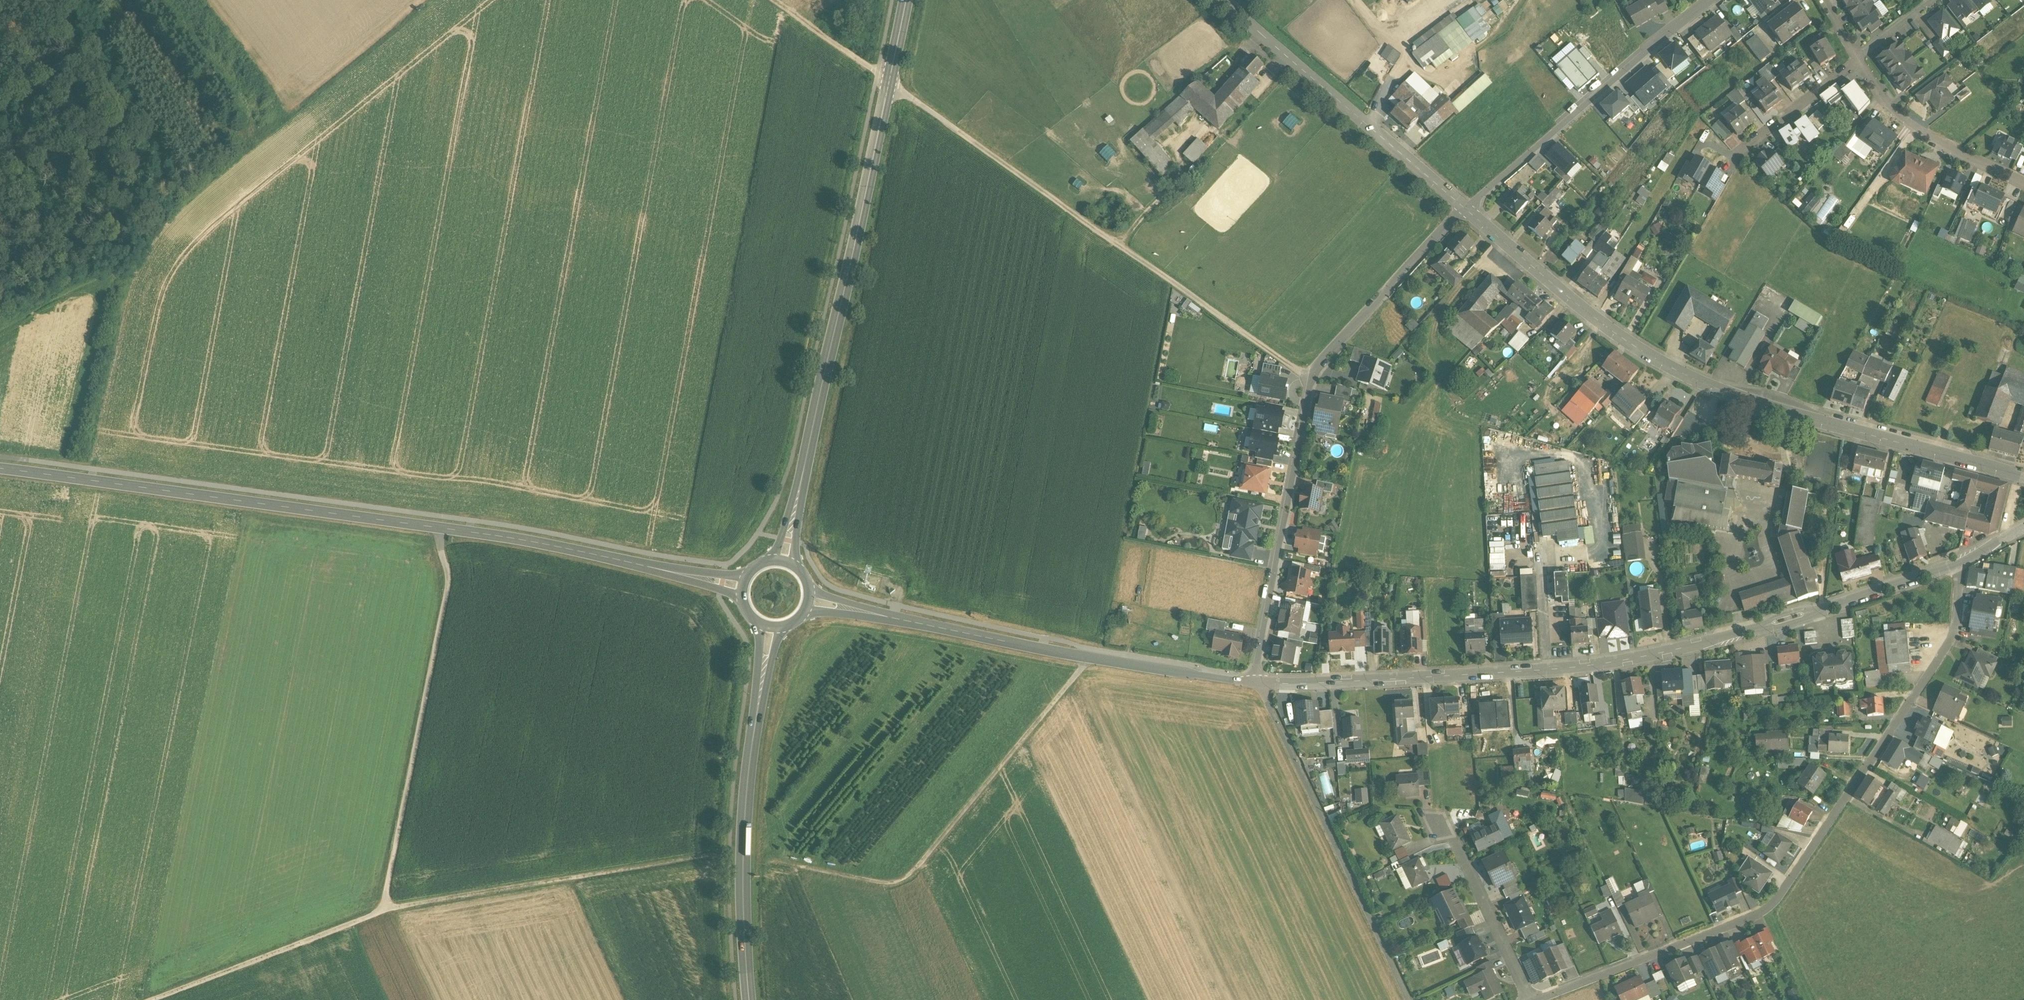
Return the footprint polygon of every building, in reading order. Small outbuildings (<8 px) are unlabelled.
[(1627,12),(1637,28),(1659,15),(1660,14),(1653,3),(1651,0),(1647,0),(1627,12)] [(1653,3),(1660,14),(1659,15),(1660,16),(1669,11),(1662,0),(1658,0),(1653,3)] [(1760,14),(1762,14),(1763,13),(1764,13),(1767,11),(1769,10),(1768,10),(1772,7),(1771,6),(1773,5),(1773,4),(1772,4),(1770,1),(1770,0),(1750,0),(1760,14)] [(1847,9),(1859,0),(1841,0),(1847,9)] [(1846,10),(1855,21),(1874,6),(1870,0),(1859,0),(1847,9),(1846,10)] [(1951,1),(1953,4),(1958,11),(1960,10),(1964,15),(1967,19),(1977,11),(1969,0),(1953,0),(1951,1)] [(1977,11),(1979,12),(1990,4),(1987,0),(1969,0),(1977,11)] [(1772,7),(1768,10),(1769,10),(1767,11),(1764,13),(1768,19),(1782,9),(1778,3),(1775,6),(1773,4),(1773,5),(1771,6),(1772,7)] [(1958,11),(1953,4),(1948,8),(1957,20),(1964,15),(1960,10),(1958,11)] [(1794,6),(1767,27),(1782,46),(1809,25),(1794,6)] [(1855,21),(1854,22),(1863,33),(1868,29),(1879,21),(1883,17),(1874,6),(1855,21)] [(1473,10),(1458,22),(1465,31),(1473,25),(1480,19),(1473,10)] [(1943,12),(1929,23),(1942,39),(1947,35),(1950,38),(1958,31),(1943,12)] [(1454,16),(1420,42),(1424,47),(1438,36),(1458,22),(1454,16)] [(1718,18),(1696,35),(1702,43),(1709,53),(1732,36),(1729,33),(1718,18)] [(1480,19),(1473,25),(1481,35),(1488,30),(1480,19)] [(1879,21),(1868,29),(1871,34),(1883,25),(1879,21)] [(1458,22),(1438,36),(1450,51),(1453,56),(1473,41),(1465,31),(1458,22)] [(1473,25),(1465,31),(1473,41),(1481,35),(1473,25)] [(1743,39),(1734,29),(1729,33),(1732,36),(1737,43),(1743,39)] [(1821,35),(1811,41),(1814,46),(1825,40),(1821,35)] [(1942,39),(1939,41),(1945,48),(1953,42),(1950,38),(1947,35),(1942,39)] [(1424,47),(1413,55),(1425,70),(1450,51),(1438,36),(1424,47)] [(1756,37),(1747,44),(1761,63),(1771,55),(1756,37)] [(1945,48),(1939,41),(1934,45),(1943,58),(1949,54),(1945,48)] [(1826,42),(1810,51),(1820,68),(1836,58),(1826,42)] [(1702,43),(1694,49),(1701,59),(1709,53),(1702,43)] [(1676,46),(1660,58),(1664,62),(1672,73),(1672,72),(1675,76),(1676,77),(1690,66),(1686,61),(1687,61),(1676,46)] [(1906,55),(1903,52),(1904,48),(1902,46),(1899,46),(1898,46),(1891,51),(1891,50),(1886,54),(1887,55),(1878,61),(1879,62),(1878,62),(1883,69),(1884,69),(1897,85),(1896,85),(1901,92),(1902,92),(1911,86),(1916,83),(1916,82),(1922,77),(1923,77),(1923,73),(1921,71),(1917,71),(1917,70),(1915,67),(1914,67),(1910,67),(1905,60),(1905,57),(1906,57),(1906,55)] [(1579,52),(1587,61),(1592,57),(1584,48),(1579,52)] [(1577,50),(1567,59),(1589,84),(1599,75),(1587,61),(1579,52),(1577,50)] [(1395,51),(1388,61),(1394,66),(1401,55),(1395,51)] [(1579,93),(1589,84),(1567,59),(1561,52),(1552,61),(1557,67),(1559,70),(1567,79),(1579,93)] [(1253,57),(1242,70),(1253,80),(1254,79),(1264,67),(1253,57)] [(1656,69),(1661,74),(1667,82),(1675,76),(1672,72),(1672,73),(1664,62),(1656,69)] [(1780,76),(1780,77),(1792,92),(1811,77),(1799,62),(1780,76)] [(1780,76),(1771,64),(1766,68),(1776,81),(1780,77),(1780,76)] [(1647,68),(1637,77),(1655,98),(1665,89),(1655,78),(1647,68)] [(1766,68),(1758,73),(1769,86),(1776,81),(1766,68)] [(1253,80),(1242,70),(1226,87),(1244,104),(1260,85),(1254,79),(1253,80)] [(1562,83),(1567,79),(1559,70),(1554,74),(1562,83)] [(1442,99),(1415,74),(1393,97),(1402,105),(1402,104),(1419,120),(1418,120),(1430,134),(1454,113),(1457,116),(1459,113),(1450,104),(1444,97),(1442,99)] [(1483,74),(1450,104),(1459,113),(1492,84),(1483,74)] [(1655,78),(1665,89),(1667,92),(1672,87),(1667,82),(1661,74),(1655,78)] [(1206,75),(1197,84),(1203,89),(1212,82),(1206,75)] [(1946,76),(1939,82),(1938,81),(1917,98),(1923,106),(1929,100),(1938,112),(1953,100),(1945,90),(1952,84),(1946,76)] [(1637,77),(1627,86),(1636,95),(1645,106),(1655,98),(1637,77)] [(1203,89),(1197,84),(1166,111),(1176,123),(1179,128),(1196,109),(1202,114),(1215,99),(1203,89)] [(1865,94),(1858,88),(1857,89),(1853,84),(1842,93),(1845,97),(1859,116),(1869,105),(1863,96),(1865,94)] [(1836,85),(1820,97),(1826,106),(1828,104),(1831,107),(1845,97),(1842,93),(1836,85)] [(1244,104),(1226,87),(1215,99),(1202,114),(1220,130),(1244,104)] [(1770,88),(1763,93),(1762,92),(1754,98),(1766,114),(1783,101),(1778,95),(1776,96),(1770,88)] [(1967,88),(1956,97),(1960,103),(1971,94),(1967,88)] [(1746,102),(1737,90),(1729,95),(1739,107),(1746,102)] [(1602,107),(1613,121),(1629,107),(1623,101),(1617,94),(1602,107)] [(1647,109),(1645,106),(1636,95),(1631,100),(1640,110),(1642,113),(1647,109)] [(1628,97),(1623,101),(1629,107),(1635,114),(1640,110),(1631,100),(1628,97)] [(1419,120),(1402,104),(1402,105),(1392,116),(1408,131),(1418,120),(1419,120)] [(1740,109),(1725,121),(1737,137),(1752,126),(1740,109)] [(1166,111),(1143,131),(1154,142),(1176,123),(1166,111)] [(1817,112),(1809,120),(1810,121),(1814,126),(1819,131),(1828,123),(1817,112)] [(1810,121),(1807,123),(1805,120),(1796,127),(1798,130),(1792,135),(1789,130),(1781,135),(1789,149),(1797,144),(1795,140),(1803,136),(1809,144),(1818,137),(1811,128),(1814,126),(1810,121)] [(1719,121),(1712,128),(1725,142),(1733,135),(1719,121)] [(1884,132),(1873,123),(1861,139),(1874,149),(1877,145),(1886,152),(1891,145),(1892,146),(1893,144),(1892,143),(1896,138),(1885,130),(1884,132)] [(1154,142),(1143,131),(1131,142),(1163,177),(1175,166),(1154,142)] [(2017,143),(2007,138),(2007,139),(2003,146),(1998,144),(1997,144),(1993,153),(1999,156),(1998,157),(2003,159),(2004,158),(2009,160),(2016,145),(2017,143)] [(2001,139),(1999,140),(1997,142),(1996,144),(1997,144),(1998,144),(2003,146),(2007,139),(2005,138),(2003,138),(2001,139)] [(1198,139),(1184,156),(1194,165),(1208,149),(1198,139)] [(1865,161),(1874,149),(1861,139),(1852,151),(1865,161)] [(1843,143),(1832,156),(1840,163),(1851,150),(1843,143)] [(2023,148),(2016,145),(2010,159),(2016,162),(2023,148)] [(1578,164),(1559,146),(1548,157),(1559,167),(1568,175),(1578,164)] [(1791,163),(1779,149),(1773,155),(1783,165),(1781,167),(1783,170),(1791,163)] [(1773,155),(1769,151),(1765,156),(1764,155),(1759,160),(1760,160),(1756,164),(1769,178),(1781,167),(1783,165),(1773,155)] [(1668,153),(1659,169),(1666,172),(1674,157),(1668,153)] [(1927,165),(1907,155),(1900,171),(1899,171),(1895,172),(1892,179),(1893,182),(1899,185),(1902,184),(1904,184),(1926,193),(1932,178),(1923,174),(1927,165)] [(1546,164),(1537,156),(1529,164),(1538,172),(1546,164)] [(1703,164),(1700,162),(1700,160),(1698,159),(1696,160),(1693,166),(1694,167),(1687,178),(1700,185),(1710,169),(1711,167),(1705,163),(1703,164)] [(1938,167),(1928,162),(1927,165),(1923,174),(1932,178),(1938,167)] [(1687,163),(1678,178),(1685,182),(1687,178),(1694,167),(1693,166),(1687,163)] [(1559,167),(1554,172),(1567,185),(1572,179),(1568,175),(1559,167)] [(1710,169),(1700,185),(1699,187),(1712,194),(1718,183),(1719,184),(1723,177),(1723,176),(1721,175),(1719,176),(1716,174),(1716,172),(1710,169)] [(1965,179),(1950,173),(1943,189),(1943,190),(1957,197),(1965,179)] [(1982,178),(1975,175),(1970,187),(1976,190),(1982,178)] [(1554,181),(1538,199),(1543,204),(1556,189),(1559,186),(1554,181)] [(1719,184),(1718,183),(1712,194),(1710,199),(1716,203),(1725,187),(1719,184)] [(1943,189),(1938,186),(1933,197),(1938,199),(1943,190),(1943,189)] [(1641,187),(1634,201),(1644,206),(1651,192),(1641,187)] [(2002,197),(1983,188),(1983,187),(1982,187),(1978,196),(1974,204),(1995,214),(2003,197),(2002,196),(2002,197)] [(1543,204),(1541,206),(1547,211),(1555,202),(1554,201),(1556,198),(1558,200),(1563,195),(1556,189),(1543,204)] [(1530,192),(1523,200),(1529,205),(1536,197),(1530,192)] [(1978,196),(1973,194),(1969,202),(1974,204),(1978,196)] [(1517,195),(1506,208),(1517,219),(1529,206),(1529,205),(1523,200),(1517,195)] [(1811,199),(1798,214),(1804,219),(1817,204),(1811,199)] [(2015,229),(2023,234),(2023,211),(2015,229)] [(1547,223),(1540,217),(1529,228),(1542,239),(1552,228),(1547,223)] [(1557,222),(1552,217),(1547,223),(1552,228),(1557,222)] [(1967,222),(1960,239),(1969,242),(1976,226),(1967,222)] [(1601,231),(1585,250),(1585,251),(1583,254),(1587,258),(1593,250),(1600,240),(1605,233),(1601,231)] [(1619,244),(1605,233),(1600,240),(1614,251),(1619,244)] [(1461,234),(1450,247),(1462,258),(1464,256),(1467,258),(1469,255),(1467,253),(1473,245),(1467,240),(1468,239),(1463,234),(1462,235),(1461,234)] [(1565,241),(1560,237),(1551,248),(1556,252),(1565,241)] [(1614,251),(1600,240),(1593,250),(1600,254),(1611,261),(1611,260),(1616,252),(1614,251)] [(1576,243),(1563,258),(1571,266),(1576,261),(1578,262),(1581,258),(1580,256),(1583,254),(1585,251),(1585,250),(1576,243)] [(1625,259),(1616,252),(1611,260),(1620,267),(1625,259)] [(1446,253),(1440,260),(1444,264),(1450,257),(1446,253)] [(1611,261),(1600,254),(1588,270),(1598,277),(1601,273),(1611,261)] [(1632,258),(1619,279),(1626,282),(1627,279),(1628,280),(1639,262),(1632,258)] [(1620,267),(1611,260),(1611,261),(1601,273),(1610,280),(1620,267)] [(1462,280),(1447,266),(1440,273),(1455,287),(1462,280)] [(1598,277),(1588,270),(1578,283),(1588,291),(1597,279),(1598,277)] [(1610,280),(1601,273),(1598,277),(1597,279),(1606,286),(1610,280)] [(1492,277),(1470,303),(1482,313),(1501,290),(1504,287),(1492,277)] [(1606,286),(1597,279),(1588,291),(1598,299),(1607,286),(1606,286)] [(1628,280),(1627,279),(1626,282),(1616,299),(1625,304),(1628,299),(1628,300),(1629,298),(1642,306),(1650,293),(1628,280)] [(1531,294),(1518,284),(1510,292),(1508,296),(1515,302),(1520,307),(1531,294)] [(1510,292),(1504,287),(1501,290),(1508,296),(1510,292)] [(1688,288),(1667,323),(1684,333),(1695,316),(1716,329),(1724,333),(1725,334),(1735,317),(1688,288)] [(1531,294),(1520,307),(1530,315),(1531,316),(1542,304),(1531,294)] [(1187,311),(1186,312),(1195,319),(1202,310),(1188,300),(1182,307),(1187,311)] [(1515,302),(1510,308),(1515,313),(1520,307),(1515,302)] [(1542,304),(1531,316),(1530,315),(1527,319),(1537,328),(1541,324),(1542,324),(1553,311),(1543,302),(1542,304)] [(1823,318),(1795,302),(1789,312),(1816,329),(1823,318)] [(1482,313),(1470,303),(1459,316),(1485,338),(1498,327),(1494,324),(1482,313)] [(1510,308),(1508,307),(1494,324),(1498,327),(1505,320),(1507,322),(1513,316),(1515,313),(1510,308)] [(1530,315),(1520,307),(1515,313),(1513,316),(1522,324),(1527,319),(1530,315)] [(1769,321),(1757,313),(1750,325),(1762,332),(1769,321)] [(1485,338),(1459,316),(1447,330),(1472,351),(1485,338)] [(1522,324),(1513,316),(1507,322),(1517,330),(1522,324)] [(1559,317),(1546,329),(1550,332),(1562,320),(1559,317)] [(1563,322),(1552,335),(1564,346),(1570,339),(1576,333),(1563,322)] [(1745,333),(1735,351),(1734,351),(1729,360),(1745,369),(1766,334),(1762,332),(1750,325),(1745,333)] [(1724,333),(1716,329),(1710,339),(1718,344),(1724,333)] [(1739,330),(1729,348),(1734,351),(1735,351),(1745,333),(1739,330)] [(1520,332),(1509,344),(1518,353),(1529,340),(1520,332)] [(1570,339),(1564,346),(1559,351),(1565,357),(1576,344),(1570,339)] [(1718,344),(1710,339),(1706,345),(1714,351),(1718,344)] [(1706,345),(1700,342),(1691,357),(1706,366),(1715,351),(1714,351),(1706,345)] [(1950,346),(1946,355),(1954,359),(1958,350),(1950,346)] [(1789,358),(1772,348),(1762,364),(1763,365),(1760,371),(1768,376),(1772,369),(1787,378),(1794,366),(1787,362),(1789,358)] [(1372,354),(1355,349),(1351,361),(1364,366),(1366,360),(1370,361),(1372,354)] [(1614,353),(1603,367),(1610,372),(1621,358),(1614,353)] [(1867,365),(1851,357),(1846,366),(1862,374),(1867,365)] [(1638,372),(1621,358),(1610,372),(1620,380),(1627,386),(1638,372)] [(1370,361),(1366,360),(1364,366),(1358,382),(1368,385),(1369,382),(1381,387),(1384,385),(1385,380),(1384,378),(1383,377),(1387,367),(1370,361)] [(1892,368),(1869,360),(1867,365),(1862,374),(1871,378),(1885,383),(1892,368)] [(1282,368),(1264,365),(1262,378),(1263,378),(1279,381),(1282,368)] [(1801,370),(1794,366),(1787,378),(1795,382),(1801,370)] [(1892,368),(1885,383),(1890,386),(1884,397),(1894,402),(1907,375),(1892,368)] [(1938,372),(1926,402),(1940,408),(1952,378),(1938,372)] [(2004,377),(1998,393),(2009,397),(2023,403),(2023,384),(2004,377)] [(1279,381),(1263,378),(1261,388),(1264,388),(1262,396),(1285,401),(1286,392),(1284,392),(1286,382),(1279,381)] [(1605,396),(1599,403),(1606,409),(1612,403),(1627,386),(1620,380),(1605,396)] [(1605,396),(1589,382),(1571,402),(1588,416),(1599,403),(1605,396)] [(1864,385),(1859,383),(1855,391),(1857,391),(1861,393),(1864,385)] [(1353,390),(1337,385),(1334,400),(1343,402),(1343,403),(1350,404),(1353,390)] [(1855,391),(1836,385),(1831,402),(1851,408),(1857,391),(1855,391)] [(1627,386),(1612,403),(1629,420),(1632,416),(1633,417),(1638,411),(1646,402),(1627,386)] [(1998,393),(1988,389),(1976,419),(1997,427),(2009,397),(1998,393)] [(1861,393),(1857,391),(1851,408),(1864,413),(1870,395),(1861,393)] [(1334,400),(1322,398),(1320,411),(1318,411),(1315,425),(1319,426),(1318,432),(1319,435),(1325,436),(1327,433),(1328,428),(1338,430),(1343,403),(1343,402),(1334,400)] [(1283,407),(1266,404),(1265,411),(1282,414),(1283,407)] [(1672,408),(1665,404),(1657,417),(1672,426),(1678,416),(1681,411),(1673,406),(1672,408)] [(1265,411),(1258,410),(1256,424),(1262,425),(1280,429),(1281,429),(1284,414),(1282,414),(1265,411)] [(1644,416),(1638,411),(1633,417),(1632,416),(1629,420),(1636,426),(1644,416)] [(1684,419),(1678,416),(1672,426),(1669,430),(1675,433),(1684,419)] [(1280,429),(1262,425),(1261,432),(1278,435),(1280,429)] [(1278,435),(1261,432),(1260,438),(1277,441),(1278,435)] [(2002,435),(1993,432),(1989,450),(1997,452),(2002,435)] [(2016,438),(2002,435),(1997,452),(2018,458),(2023,440),(2016,438)] [(1260,438),(1253,437),(1250,451),(1257,453),(1274,456),(1276,456),(1279,442),(1277,441),(1260,438)] [(1666,502),(1674,503),(1678,483),(1728,492),(1723,517),(1731,518),(1733,512),(1735,512),(1743,509),(1734,487),(1735,481),(1720,479),(1721,471),(1712,462),(1710,447),(1693,449),(1682,447),(1682,451),(1674,452),(1667,462),(1669,480),(1666,502)] [(1873,453),(1859,450),(1855,466),(1862,468),(1869,469),(1873,453)] [(1274,456),(1257,453),(1256,459),(1258,460),(1273,462),(1274,456)] [(1888,457),(1873,453),(1869,469),(1876,471),(1884,473),(1888,457)] [(1739,461),(1724,458),(1721,471),(1720,479),(1735,481),(1735,478),(1765,483),(1764,487),(1779,489),(1783,469),(1768,466),(1768,469),(1738,463),(1739,461)] [(1273,462),(1258,460),(1257,465),(1272,468),(1273,462)] [(1569,463),(1536,467),(1537,477),(1536,477),(1544,538),(1558,536),(1578,533),(1569,463)] [(1945,468),(1924,463),(1922,469),(1916,467),(1914,478),(1941,485),(1945,468)] [(1862,468),(1855,466),(1853,473),(1860,475),(1862,468)] [(1269,471),(1249,467),(1245,489),(1265,493),(1267,485),(1268,479),(1269,471)] [(1884,473),(1876,471),(1875,478),(1882,480),(1884,473)] [(1978,477),(1956,472),(1953,480),(1965,483),(1957,511),(1957,512),(1969,514),(1975,491),(1978,477)] [(1987,480),(1978,477),(1975,491),(1984,494),(1987,480)] [(1941,485),(1914,478),(1912,485),(1918,487),(1939,492),(1941,485)] [(1999,522),(2008,485),(1987,480),(1984,494),(1991,496),(1986,518),(1999,522)] [(1334,485),(1317,482),(1316,490),(1323,492),(1332,494),(1334,485)] [(1911,488),(1888,482),(1883,504),(1891,506),(1903,509),(1912,511),(1916,496),(1918,487),(1912,485),(1911,488)] [(1728,492),(1678,483),(1674,503),(1673,509),(1723,518),(1723,517),(1728,492)] [(1849,486),(1842,485),(1840,496),(1846,498),(1849,486)] [(1939,492),(1918,487),(1916,496),(1937,501),(1939,492)] [(1316,490),(1304,488),(1300,509),(1319,512),(1323,492),(1316,490)] [(1793,490),(1792,496),(1787,495),(1782,528),(1780,527),(1778,541),(1779,541),(1798,536),(1798,532),(1801,533),(1808,493),(1793,490)] [(1878,503),(1861,498),(1856,548),(1872,547),(1877,515),(1878,503)] [(1262,507),(1235,502),(1232,514),(1240,515),(1238,525),(1231,524),(1228,535),(1236,537),(1235,543),(1247,546),(1247,545),(1248,539),(1256,541),(1258,529),(1256,529),(1258,519),(1260,519),(1262,507)] [(1957,511),(1929,503),(1927,515),(1925,522),(1926,523),(1965,532),(1965,529),(1969,514),(1957,512),(1957,511)] [(1891,506),(1883,504),(1880,516),(1888,517),(1891,506)] [(1723,518),(1673,509),(1671,522),(1729,533),(1731,518),(1723,517),(1723,518)] [(1912,511),(1903,509),(1903,520),(1902,534),(1910,532),(1918,530),(1918,531),(1924,531),(1926,523),(1925,522),(1927,515),(1912,511)] [(1986,518),(1969,514),(1965,529),(1989,535),(1997,532),(1999,522),(1986,518)] [(1147,528),(1141,527),(1139,539),(1145,540),(1147,528)] [(1580,539),(1586,539),(1586,544),(1595,543),(1594,527),(1579,528),(1580,539)] [(1640,527),(1623,529),(1628,562),(1645,559),(1640,527)] [(1320,531),(1305,528),(1303,534),(1319,537),(1320,531)] [(1918,530),(1910,532),(1902,534),(1906,546),(1905,546),(1911,562),(1927,557),(1918,531),(1918,530)] [(1303,534),(1299,533),(1298,536),(1295,537),(1297,540),(1296,547),(1301,548),(1316,551),(1318,551),(1320,537),(1319,537),(1303,534)] [(1578,533),(1558,536),(1559,543),(1579,540),(1578,533)] [(1798,536),(1779,541),(1791,579),(1798,601),(1818,595),(1814,583),(1817,582),(1814,571),(1811,572),(1799,535),(1798,536)] [(1247,546),(1235,543),(1232,557),(1250,560),(1253,546),(1247,545),(1247,546)] [(1316,551),(1301,548),(1299,555),(1315,557),(1316,551)] [(1853,552),(1837,556),(1844,583),(1871,576),(1870,572),(1866,559),(1856,562),(1853,552)] [(1505,554),(1491,554),(1491,570),(1506,569),(1505,554)] [(1878,556),(1866,559),(1870,572),(1881,568),(1878,556)] [(1321,568),(1304,565),(1303,572),(1311,574),(1311,573),(1320,574),(1321,568)] [(2016,569),(1995,566),(1994,573),(1970,569),(1967,587),(1977,588),(1977,589),(1985,590),(2012,595),(2016,569)] [(1303,572),(1291,570),(1289,584),(1285,587),(1287,591),(1287,593),(1308,597),(1308,595),(1304,594),(1305,588),(1307,589),(1312,585),(1309,581),(1311,574),(1303,572)] [(1568,574),(1554,575),(1556,599),(1562,599),(1562,605),(1570,605),(1568,574)] [(1536,577),(1523,578),(1525,612),(1538,611),(1536,577)] [(1791,579),(1740,596),(1745,612),(1787,599),(1789,604),(1798,601),(1791,579)] [(1696,581),(1679,584),(1680,590),(1677,590),(1678,596),(1686,595),(1686,599),(1699,597),(1698,594),(1696,583),(1696,581)] [(1653,585),(1628,587),(1629,595),(1639,594),(1639,593),(1653,592),(1653,585)] [(1653,592),(1639,593),(1639,594),(1642,617),(1660,615),(1657,592),(1653,592)] [(1686,599),(1686,595),(1678,596),(1681,616),(1689,615),(1686,599)] [(2002,600),(1978,596),(1977,602),(1997,605),(1997,606),(2000,607),(2002,600)] [(1308,603),(1297,601),(1295,607),(1304,608),(1307,609),(1308,603)] [(1582,616),(1582,608),(1576,608),(1576,602),(1570,602),(1570,617),(1582,616)] [(1977,602),(1975,602),(1973,615),(1995,619),(1997,606),(1997,605),(1977,602)] [(1604,612),(1605,620),(1607,637),(1608,639),(1628,637),(1624,603),(1611,605),(1611,611),(1604,612)] [(1295,607),(1283,604),(1280,618),(1302,622),(1304,608),(1295,607)] [(1418,612),(1406,613),(1406,614),(1407,614),(1407,622),(1410,622),(1411,631),(1420,630),(1420,623),(1419,623),(1418,612)] [(1357,613),(1357,629),(1366,628),(1365,613),(1357,613)] [(1689,615),(1681,616),(1684,632),(1704,629),(1701,613),(1689,615)] [(1504,615),(1492,615),(1493,628),(1501,628),(1501,624),(1502,624),(1501,621),(1504,620),(1504,615)] [(1660,615),(1642,617),(1643,632),(1661,630),(1660,615)] [(1995,619),(1973,615),(1970,628),(1972,628),(1992,632),(1993,631),(1995,619)] [(1302,622),(1280,618),(1278,632),(1290,634),(1299,636),(1302,622)] [(1226,623),(1209,620),(1207,631),(1217,633),(1218,633),(1224,634),(1226,623)] [(1502,624),(1501,624),(1501,628),(1502,646),(1524,644),(1524,647),(1533,647),(1533,639),(1529,639),(1529,634),(1532,634),(1531,620),(1528,621),(1528,623),(1502,624)] [(1581,620),(1571,621),(1571,630),(1582,630),(1581,620)] [(1599,638),(1607,637),(1605,620),(1596,621),(1599,638)] [(1853,620),(1841,621),(1843,639),(1855,638),(1853,620)] [(1884,633),(1906,630),(1905,623),(1883,626),(1884,633)] [(1992,632),(1972,628),(1971,634),(1995,638),(1996,632),(1993,631),(1992,632)] [(1582,630),(1571,630),(1572,646),(1589,645),(1589,637),(1592,637),(1591,630),(1588,630),(1588,629),(1582,630)] [(1349,630),(1339,631),(1339,635),(1330,636),(1331,654),(1355,652),(1354,649),(1354,634),(1349,634),(1349,630)] [(1379,630),(1375,634),(1375,648),(1375,655),(1392,655),(1391,634),(1387,630),(1379,630)] [(1411,631),(1403,631),(1403,640),(1402,642),(1402,645),(1403,646),(1404,655),(1422,654),(1421,641),(1421,630),(1420,630),(1411,631)] [(1816,631),(1804,633),(1806,645),(1818,644),(1816,631)] [(1484,634),(1478,635),(1478,632),(1474,632),(1474,635),(1466,635),(1467,655),(1485,654),(1484,634)] [(1906,632),(1885,634),(1885,639),(1888,666),(1898,665),(1909,664),(1906,632)] [(1224,634),(1218,633),(1217,633),(1214,650),(1224,652),(1223,656),(1229,657),(1231,660),(1234,660),(1236,659),(1238,659),(1239,655),(1240,655),(1244,638),(1224,634)] [(1366,633),(1354,634),(1354,649),(1367,648),(1366,633)] [(1375,634),(1366,633),(1367,648),(1375,648),(1375,634)] [(1885,639),(1876,640),(1879,671),(1880,676),(1899,673),(1898,665),(1888,666),(1885,639)] [(1300,642),(1289,640),(1287,646),(1296,647),(1295,649),(1302,650),(1304,643),(1300,642)] [(1287,646),(1275,644),(1271,661),(1292,665),(1295,649),(1296,647),(1287,646)] [(1789,648),(1778,650),(1780,666),(1799,663),(1797,646),(1789,647),(1789,648)] [(1997,659),(1978,651),(1975,657),(1994,665),(1997,659)] [(1768,653),(1761,654),(1761,658),(1762,658),(1762,665),(1763,665),(1769,665),(1768,653)] [(1845,654),(1839,655),(1837,657),(1826,659),(1825,656),(1819,657),(1817,660),(1814,660),(1817,686),(1852,682),(1850,656),(1847,656),(1845,654)] [(1743,655),(1736,656),(1737,673),(1743,673),(1744,673),(1743,660),(1743,655)] [(1975,657),(1972,656),(1964,673),(1961,671),(1957,680),(1977,688),(1983,674),(1989,677),(1994,665),(1975,657)] [(1743,660),(1744,673),(1743,673),(1744,690),(1756,689),(1757,685),(1765,685),(1763,665),(1762,665),(1762,658),(1761,658),(1743,660)] [(1730,662),(1705,664),(1706,676),(1707,689),(1707,691),(1724,690),(1724,684),(1732,684),(1730,662)] [(1909,664),(1898,665),(1899,673),(1910,672),(1909,664)] [(1671,672),(1662,672),(1663,683),(1664,693),(1665,693),(1683,691),(1683,696),(1693,695),(1692,670),(1682,671),(1682,672),(1671,673),(1671,672)] [(1879,671),(1866,673),(1868,688),(1881,686),(1880,676),(1879,671)] [(1706,676),(1697,677),(1698,690),(1707,689),(1706,676)] [(1640,679),(1622,683),(1625,699),(1634,698),(1644,696),(1643,688),(1642,688),(1640,679)] [(1663,683),(1657,684),(1658,698),(1665,697),(1665,693),(1664,693),(1663,683)] [(1595,687),(1581,689),(1583,705),(1591,704),(1597,703),(1595,687)] [(1960,694),(1947,688),(1939,704),(1937,705),(1936,707),(1947,712),(1947,713),(1956,717),(1957,717),(1961,707),(1963,708),(1967,701),(1959,698),(1960,694)] [(1564,690),(1542,692),(1542,698),(1539,698),(1540,706),(1543,705),(1543,713),(1551,712),(1566,711),(1564,690)] [(1625,699),(1629,721),(1643,718),(1640,706),(1636,707),(1634,698),(1625,699)] [(1459,699),(1445,700),(1446,716),(1447,716),(1452,716),(1452,719),(1460,718),(1460,715),(1459,699)] [(1445,700),(1431,702),(1432,724),(1447,723),(1447,716),(1446,716),(1445,700)] [(1883,700),(1862,701),(1862,710),(1868,710),(1868,717),(1884,716),(1883,700)] [(1413,702),(1395,704),(1396,721),(1404,720),(1414,719),(1413,702)] [(1315,705),(1312,705),(1312,704),(1295,705),(1297,717),(1300,716),(1301,727),(1319,725),(1319,731),(1328,730),(1326,712),(1319,713),(1318,709),(1315,709),(1315,705)] [(1497,705),(1498,728),(1511,727),(1509,704),(1497,705)] [(1591,704),(1583,705),(1584,716),(1592,715),(1591,704)] [(1849,704),(1839,704),(1840,718),(1850,717),(1849,704)] [(1497,705),(1480,706),(1480,716),(1481,730),(1498,728),(1497,705)] [(1947,712),(1936,707),(1933,713),(1953,722),(1956,717),(1947,713),(1947,712)] [(1551,712),(1543,713),(1545,731),(1557,730),(1556,718),(1552,718),(1551,712)] [(1480,716),(1471,717),(1472,729),(1473,735),(1482,734),(1481,730),(1480,716)] [(1603,716),(1595,717),(1597,729),(1605,728),(1603,716)] [(2003,726),(2013,726),(2013,717),(2003,717),(2003,726)] [(1644,718),(1643,733),(1651,733),(1652,719),(1644,718)] [(1361,720),(1345,721),(1346,741),(1356,740),(1362,740),(1361,720)] [(1404,720),(1396,721),(1398,746),(1418,745),(1417,735),(1406,736),(1404,720)] [(1942,728),(1924,720),(1922,725),(1919,724),(1916,731),(1919,732),(1917,737),(1919,738),(1929,742),(1932,736),(1934,735),(1933,736),(1935,737),(1935,736),(1938,737),(1942,728)] [(1462,727),(1447,729),(1447,736),(1463,735),(1462,727)] [(1820,731),(1814,730),(1813,739),(1824,739),(1824,731),(1820,732),(1820,731)] [(1787,733),(1767,734),(1767,737),(1756,737),(1757,751),(1788,750),(1787,733)] [(1824,741),(1824,739),(1813,739),(1809,738),(1809,755),(1819,755),(1819,752),(1831,752),(1831,753),(1847,754),(1848,738),(1832,736),(1832,738),(1830,738),(1830,742),(1824,741)] [(1929,742),(1919,738),(1914,748),(1926,754),(1930,756),(1935,745),(1929,742)] [(1909,748),(1895,740),(1882,762),(1897,770),(1904,757),(1909,748)] [(1924,757),(1909,748),(1904,757),(1919,766),(1921,761),(1924,757)] [(1530,750),(1514,752),(1515,765),(1523,764),(1529,763),(1529,765),(1531,765),(1530,750)] [(1357,752),(1347,753),(1348,763),(1370,761),(1369,751),(1357,752)] [(1933,758),(1926,754),(1924,757),(1921,761),(1925,763),(1929,766),(1933,758)] [(1806,767),(1806,759),(1779,759),(1779,767),(1806,767)] [(1346,763),(1338,764),(1339,776),(1347,775),(1346,763)] [(1523,764),(1515,765),(1516,772),(1524,772),(1523,764)] [(1708,782),(1709,765),(1702,764),(1700,782),(1708,782)] [(1826,777),(1811,766),(1802,780),(1798,786),(1813,796),(1826,777)] [(1430,771),(1417,772),(1417,777),(1418,787),(1432,786),(1430,771)] [(1524,772),(1516,772),(1517,782),(1526,782),(1525,772),(1524,772)] [(1417,777),(1397,779),(1398,798),(1419,796),(1418,787),(1417,777)] [(1798,777),(1794,784),(1798,786),(1802,780),(1798,777)] [(1882,785),(1869,777),(1855,798),(1869,806),(1882,785)] [(1930,780),(1925,777),(1919,787),(1923,790),(1930,780)] [(1966,790),(1960,786),(1957,792),(1962,796),(1966,790)] [(1368,789),(1356,789),(1356,803),(1369,803),(1368,789)] [(1626,798),(1625,803),(1645,805),(1646,791),(1619,789),(1618,798),(1626,798)] [(1890,791),(1877,811),(1884,816),(1898,796),(1890,791)] [(1924,803),(1919,816),(1935,821),(1940,809),(1924,803)] [(1812,813),(1797,804),(1793,810),(1789,818),(1793,820),(1804,826),(1812,813)] [(1793,810),(1788,807),(1787,808),(1786,810),(1783,815),(1789,818),(1793,810)] [(1331,822),(1343,816),(1340,810),(1328,817),(1331,822)] [(1397,817),(1381,825),(1393,850),(1409,843),(1397,817)] [(1944,831),(1959,839),(1967,825),(1960,822),(1959,823),(1951,818),(1944,831)] [(1804,826),(1793,820),(1788,830),(1801,832),(1804,826)] [(1775,828),(1763,826),(1761,833),(1769,834),(1773,835),(1775,828)] [(1485,829),(1471,835),(1478,852),(1503,841),(1496,827),(1486,831),(1485,829)] [(1944,831),(1936,827),(1928,841),(1956,856),(1964,842),(1959,839),(1944,831)] [(1773,835),(1769,834),(1762,844),(1769,848),(1776,837),(1773,835)] [(1792,845),(1777,835),(1769,848),(1765,854),(1779,864),(1792,845)] [(1404,848),(1395,852),(1400,862),(1409,857),(1404,848)] [(1758,857),(1743,848),(1739,854),(1748,860),(1749,859),(1754,863),(1758,857)] [(1503,854),(1484,863),(1488,871),(1490,870),(1493,876),(1491,877),(1496,887),(1514,879),(1503,854)] [(1400,862),(1398,863),(1401,869),(1404,868),(1412,864),(1409,857),(1400,862)] [(1423,859),(1418,861),(1422,868),(1424,867),(1427,866),(1423,859)] [(1754,863),(1749,859),(1748,860),(1742,870),(1750,875),(1745,883),(1746,886),(1758,895),(1772,875),(1754,863)] [(1412,864),(1404,868),(1414,887),(1428,880),(1425,873),(1426,872),(1424,867),(1422,868),(1418,861),(1412,864)] [(1448,874),(1436,879),(1441,890),(1452,885),(1448,874)] [(1736,878),(1728,882),(1730,887),(1730,886),(1735,896),(1743,892),(1736,878)] [(1655,892),(1649,880),(1643,883),(1648,894),(1649,895),(1655,892)] [(1517,885),(1503,891),(1507,899),(1509,898),(1520,893),(1521,892),(1517,885)] [(1730,887),(1722,890),(1722,891),(1710,896),(1718,914),(1739,905),(1735,896),(1730,886),(1730,887)] [(1454,891),(1431,902),(1435,911),(1438,910),(1446,927),(1455,923),(1455,922),(1458,921),(1467,916),(1454,891)] [(1520,893),(1509,898),(1512,903),(1523,898),(1520,893)] [(1626,905),(1620,894),(1613,897),(1618,909),(1626,905)] [(1648,894),(1639,898),(1641,901),(1626,908),(1636,928),(1659,917),(1649,895),(1648,894)] [(1529,909),(1523,898),(1512,903),(1505,906),(1516,931),(1521,929),(1535,923),(1532,916),(1528,917),(1525,911),(1529,909)] [(1595,907),(1584,912),(1587,919),(1598,914),(1595,907)] [(1611,910),(1600,915),(1604,922),(1615,917),(1611,910)] [(1467,916),(1458,921),(1463,931),(1471,928),(1474,927),(1469,915),(1467,916)] [(1604,922),(1591,928),(1599,944),(1622,934),(1615,917),(1604,922)] [(1535,923),(1521,929),(1525,940),(1540,933),(1535,923)] [(1463,931),(1457,934),(1463,945),(1476,938),(1471,928),(1463,931)] [(1774,941),(1769,929),(1763,931),(1769,943),(1774,941)] [(1762,935),(1753,940),(1762,959),(1774,953),(1773,952),(1774,952),(1772,947),(1771,947),(1769,943),(1763,931),(1760,933),(1762,935)] [(1486,957),(1477,938),(1476,938),(1463,945),(1460,946),(1461,950),(1454,953),(1461,968),(1486,957)] [(1753,940),(1744,944),(1743,941),(1740,943),(1746,954),(1747,958),(1746,959),(1749,964),(1750,964),(1750,965),(1762,959),(1753,940)] [(1734,945),(1732,941),(1727,944),(1735,960),(1740,957),(1734,945)] [(1746,954),(1740,943),(1734,945),(1740,957),(1746,954)] [(1735,960),(1727,944),(1715,949),(1727,973),(1738,967),(1735,960)] [(1558,949),(1544,955),(1554,976),(1568,970),(1560,952),(1558,949)] [(1574,965),(1566,949),(1560,952),(1567,969),(1574,965)] [(1715,949),(1704,955),(1715,978),(1727,973),(1715,949)] [(1544,955),(1530,961),(1532,966),(1540,981),(1540,982),(1554,976),(1544,955)] [(1715,978),(1704,955),(1698,957),(1704,970),(1709,981),(1715,978)] [(1698,957),(1686,963),(1692,976),(1704,970),(1698,957)] [(1684,960),(1668,968),(1677,987),(1685,983),(1693,979),(1692,976),(1686,963),(1684,960)] [(1491,962),(1478,968),(1481,975),(1490,970),(1491,971),(1494,970),(1491,962)] [(1540,981),(1532,966),(1526,969),(1533,984),(1540,981)] [(1475,977),(1476,979),(1465,983),(1470,993),(1480,988),(1486,999),(1488,999),(1502,993),(1496,979),(1494,979),(1491,971),(1490,970),(1481,975),(1475,977)] [(1656,982),(1665,978),(1662,971),(1653,975),(1656,982)] [(1616,989),(1621,999),(1637,999),(1648,995),(1644,986),(1640,977),(1616,989)] [(1655,981),(1644,986),(1648,995),(1651,999),(1661,995),(1655,981)] [(1685,983),(1677,987),(1680,993),(1682,994),(1682,993),(1689,990),(1685,983)]
